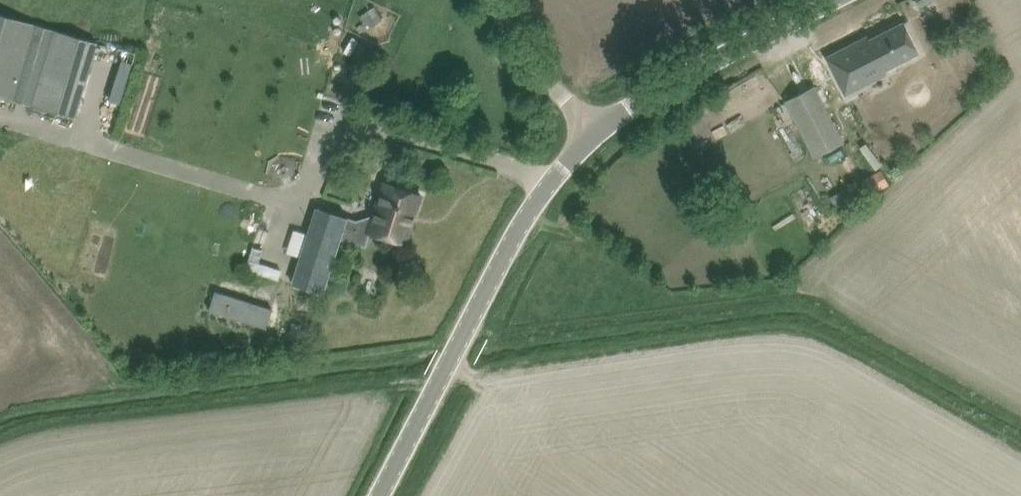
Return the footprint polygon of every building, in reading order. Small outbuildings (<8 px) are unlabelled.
[(361,16),(365,22),(368,27),(370,29),(384,19),(374,6),(361,16)] [(76,119),(99,42),(0,13),(0,97),(76,119)] [(882,73),(917,53),(901,24),(867,42),(865,38),(825,60),(843,93),(864,82),(858,71),(876,61),(882,73)] [(815,86),(786,100),(815,157),(844,143),(815,86)] [(733,96),(682,120),(697,154),(749,130),(733,96)] [(870,192),(887,185),(880,169),(863,177),(870,192)] [(357,221),(349,218),(315,206),(292,284),(325,296),(342,239),(366,246),(371,231),(407,243),(422,195),(385,183),(375,215),(357,221)] [(843,190),(830,197),(836,208),(850,201),(843,190)] [(244,269),(277,278),(280,267),(258,262),(272,207),(261,204),(244,269)] [(273,308),(216,290),(209,310),(267,328),(273,308)]
